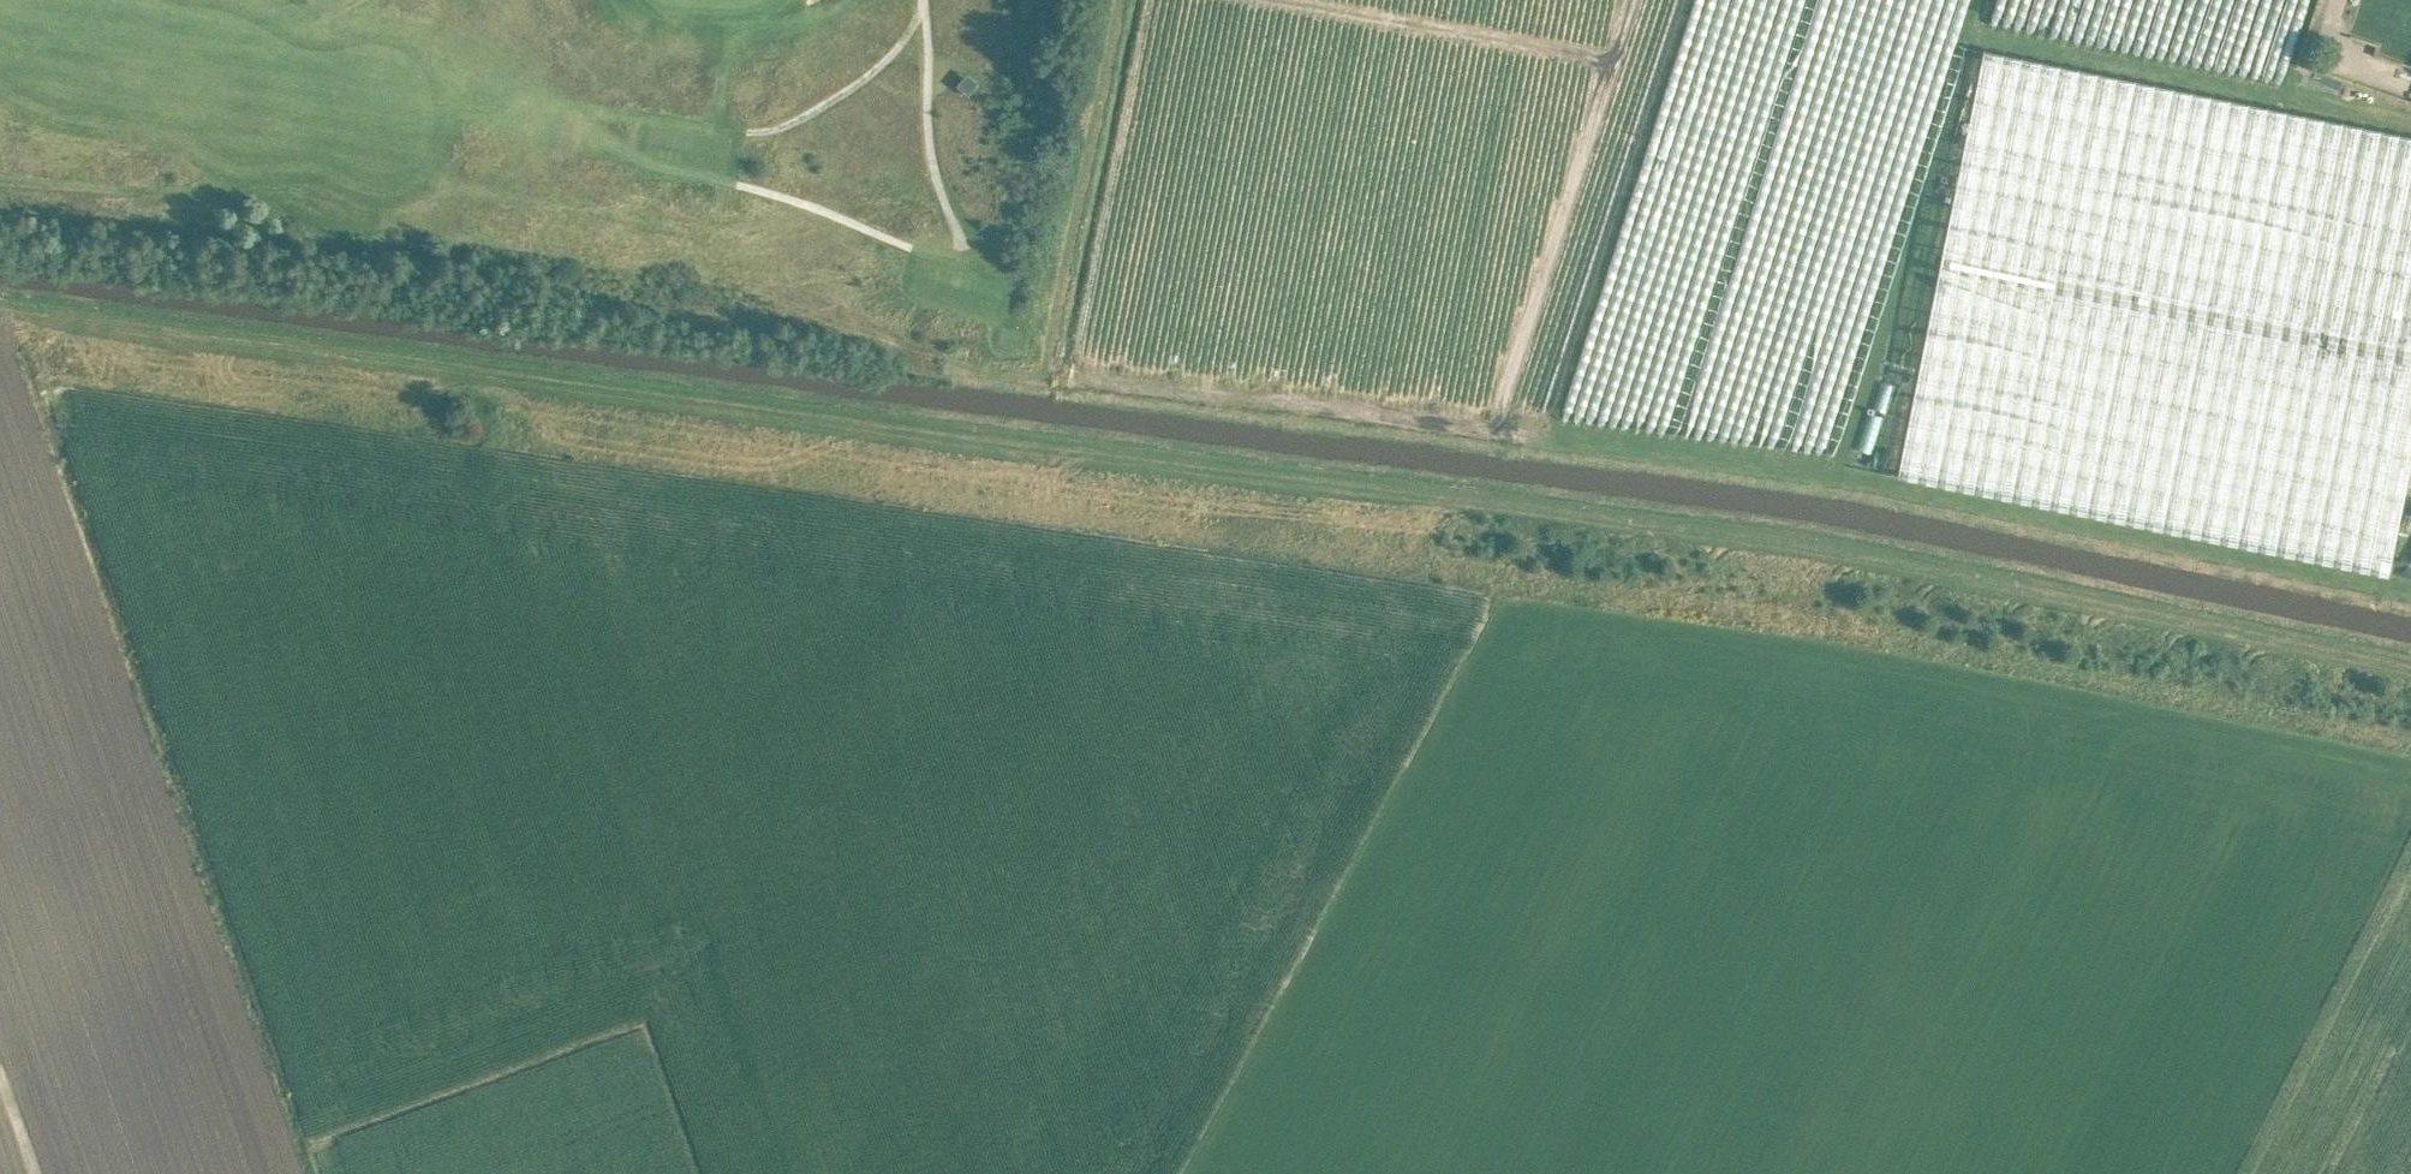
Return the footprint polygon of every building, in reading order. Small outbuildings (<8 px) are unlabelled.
[(1986,50),(1899,474),(2389,576),(2410,466),(2410,138),(1986,50)] [(968,76),(958,89),(971,99),(981,86),(968,76)] [(14,318),(18,302),(0,298),(0,314),(14,318)] [(1868,458),(1879,463),(1888,446),(1877,440),(1868,458)]
